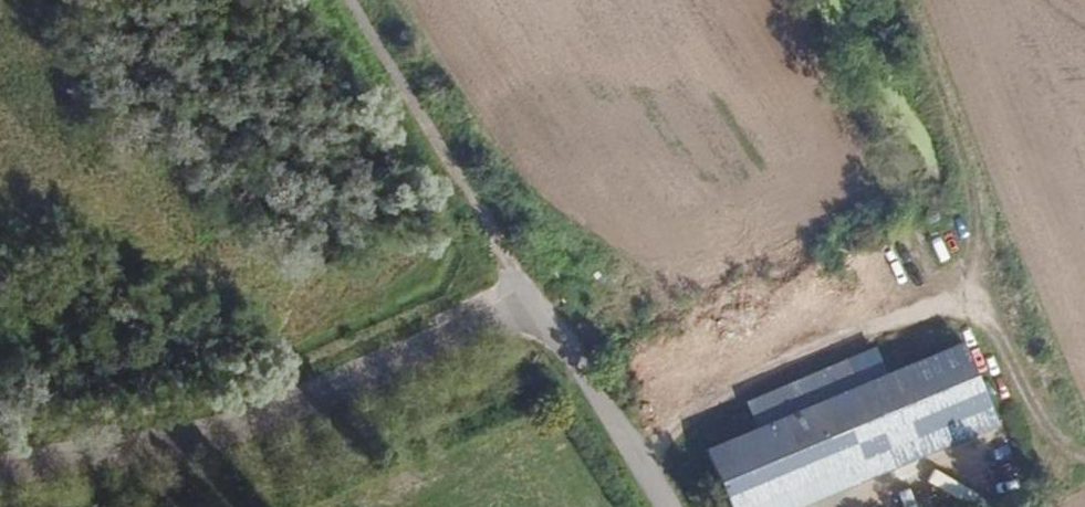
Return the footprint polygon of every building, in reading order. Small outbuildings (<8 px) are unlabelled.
[(962,340),(703,448),(728,506),(789,506),(996,422),(962,340)]
